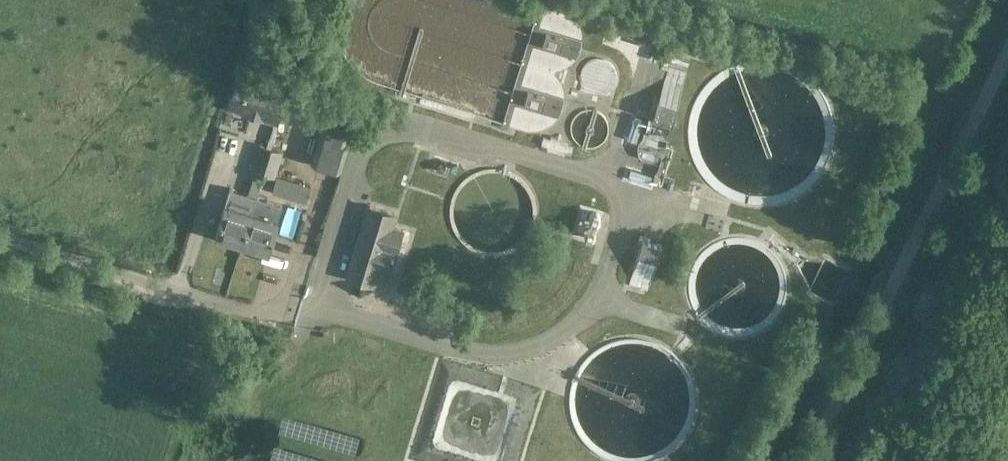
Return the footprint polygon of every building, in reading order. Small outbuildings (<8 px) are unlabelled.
[(539,3),(500,121),(527,130),(532,131),(540,131),(551,127),(557,123),(562,116),(565,110),(567,103),(567,96),(565,89),(561,82),(557,77),(551,72),(558,73),(565,70),(572,67),(580,60),(583,55),(585,49),(586,44),(586,36),(585,32),(583,28),(580,24),(577,19),(573,16),(565,12),(539,3)] [(659,60),(665,40),(665,39),(657,36),(657,37),(650,58),(659,60)] [(622,80),(622,79),(621,72),(617,66),(611,62),(604,60),(597,61),(592,63),(590,65),(585,70),(584,74),(583,78),(584,85),(586,88),(588,92),(591,95),(595,97),(602,98),(609,97),(613,95),(616,93),(621,86),(622,80)] [(288,88),(237,73),(227,106),(278,122),(288,88)] [(353,113),(326,105),(316,138),(342,146),(353,113)] [(636,112),(631,128),(644,132),(648,116),(636,112)] [(278,166),(279,162),(283,150),(259,142),(254,158),(278,166)] [(254,158),(249,174),(262,179),(264,173),(275,177),(276,174),(278,166),(254,158)] [(279,162),(278,166),(276,174),(289,178),(309,185),(313,173),(279,162)] [(653,176),(631,168),(628,178),(651,185),(653,176)] [(226,201),(225,201),(214,235),(241,244),(252,210),(239,205),(241,199),(228,194),(226,201)] [(398,212),(368,203),(346,276),(375,285),(380,270),(391,273),(404,227),(394,224),(398,212)] [(265,214),(252,210),(241,244),(269,252),(279,218),(278,218),(280,211),(267,207),(265,214)] [(629,284),(647,290),(663,242),(644,237),(629,284)]
